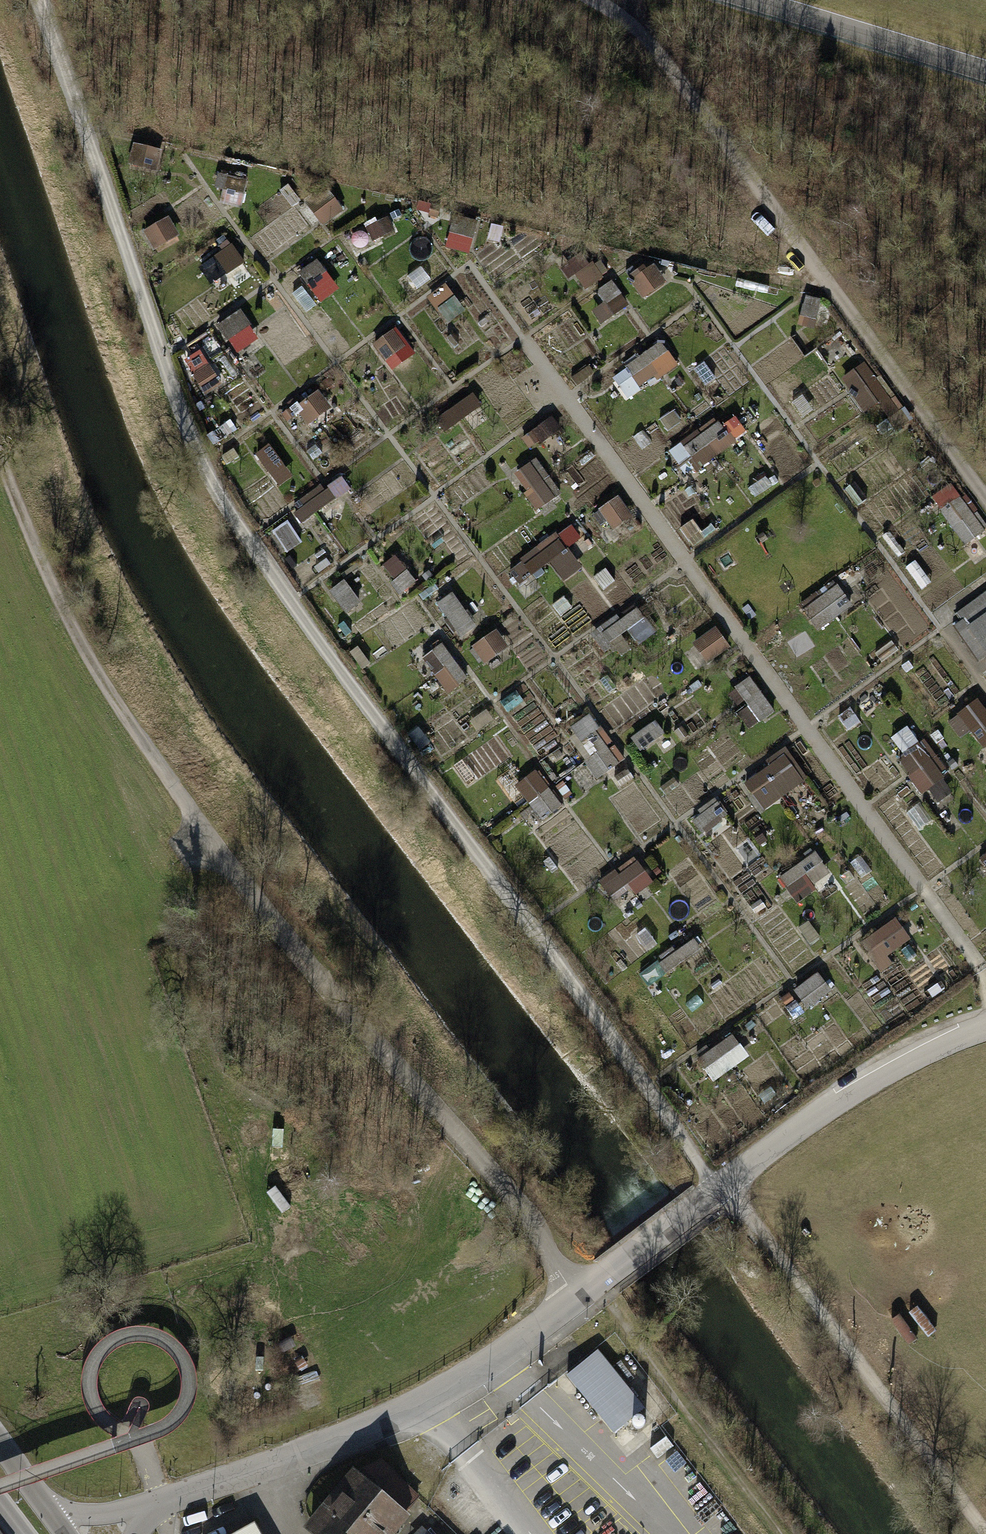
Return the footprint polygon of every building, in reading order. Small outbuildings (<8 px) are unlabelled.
[(244,206),(249,179),(231,176),(226,203),(244,206)] [(313,204),(319,222),(346,214),(341,195),(313,204)] [(447,245),(471,252),(481,219),(457,212),(447,245)] [(157,248),(181,235),(170,215),(145,228),(157,248)] [(227,272),(247,260),(236,241),(216,253),(227,272)] [(569,261),(579,287),(607,277),(598,251),(569,261)] [(309,284),(297,292),(309,310),(342,288),(320,256),(300,270),(309,284)] [(615,280),(591,295),(607,319),(631,304),(615,280)] [(431,293),(448,319),(465,307),(448,281),(431,293)] [(227,337),(252,324),(244,307),(218,321),(227,337)] [(666,341),(615,371),(629,395),(680,365),(666,341)] [(869,358),(846,374),(888,436),(911,420),(869,358)] [(448,428),(484,405),(475,391),(439,414),(448,428)] [(311,423),(334,408),(324,392),(301,407),(311,423)] [(716,414),(673,454),(694,476),(737,436),(716,414)] [(540,509),(564,492),(538,455),(514,472),(540,509)] [(965,544),(985,531),(985,528),(956,480),(934,494),(965,544)] [(601,507),(614,529),(636,516),(622,494),(601,507)] [(291,520),(276,529),(290,551),(305,542),(291,520)] [(524,588),(556,565),(566,580),(585,566),(571,546),(585,537),(573,521),(509,567),(524,588)] [(384,563),(403,591),(418,581),(399,553),(384,563)] [(334,589),(349,610),(362,601),(347,580),(334,589)] [(825,625),(855,603),(839,582),(809,604),(825,625)] [(952,614),(958,622),(953,625),(979,661),(985,656),(985,590),(952,614)] [(440,603),(461,636),(479,625),(458,592),(440,603)] [(710,663),(734,645),(717,624),(694,641),(710,663)] [(486,663),(511,646),(498,626),(473,643),(486,663)] [(422,658),(448,693),(470,677),(445,641),(422,658)] [(754,674),(738,684),(761,721),(777,712),(754,674)] [(980,751),(985,747),(985,705),(980,697),(955,715),(980,751)] [(600,776),(623,761),(592,713),(568,729),(600,776)] [(915,722),(891,737),(932,805),(956,790),(915,722)] [(745,781),(766,810),(808,778),(787,750),(745,781)] [(546,770),(523,779),(537,818),(561,809),(546,770)] [(703,832),(730,814),(719,797),(692,815),(703,832)] [(798,899),(835,873),(818,848),(781,874),(798,899)] [(633,855),(604,886),(619,900),(632,886),(641,895),(657,878),(633,855)] [(892,953),(914,937),(898,915),(864,939),(885,970),(898,961),(892,953)] [(821,971),(797,987),(810,1007),(834,991),(821,971)] [(702,1052),(715,1076),(751,1058),(738,1034),(702,1052)] [(567,1374),(616,1431),(648,1404),(599,1347),(567,1374)] [(417,1497),(380,1460),(357,1472),(310,1528),(317,1533),(386,1533),(417,1497)] [(254,1521),(231,1533),(261,1533),(254,1521)]
